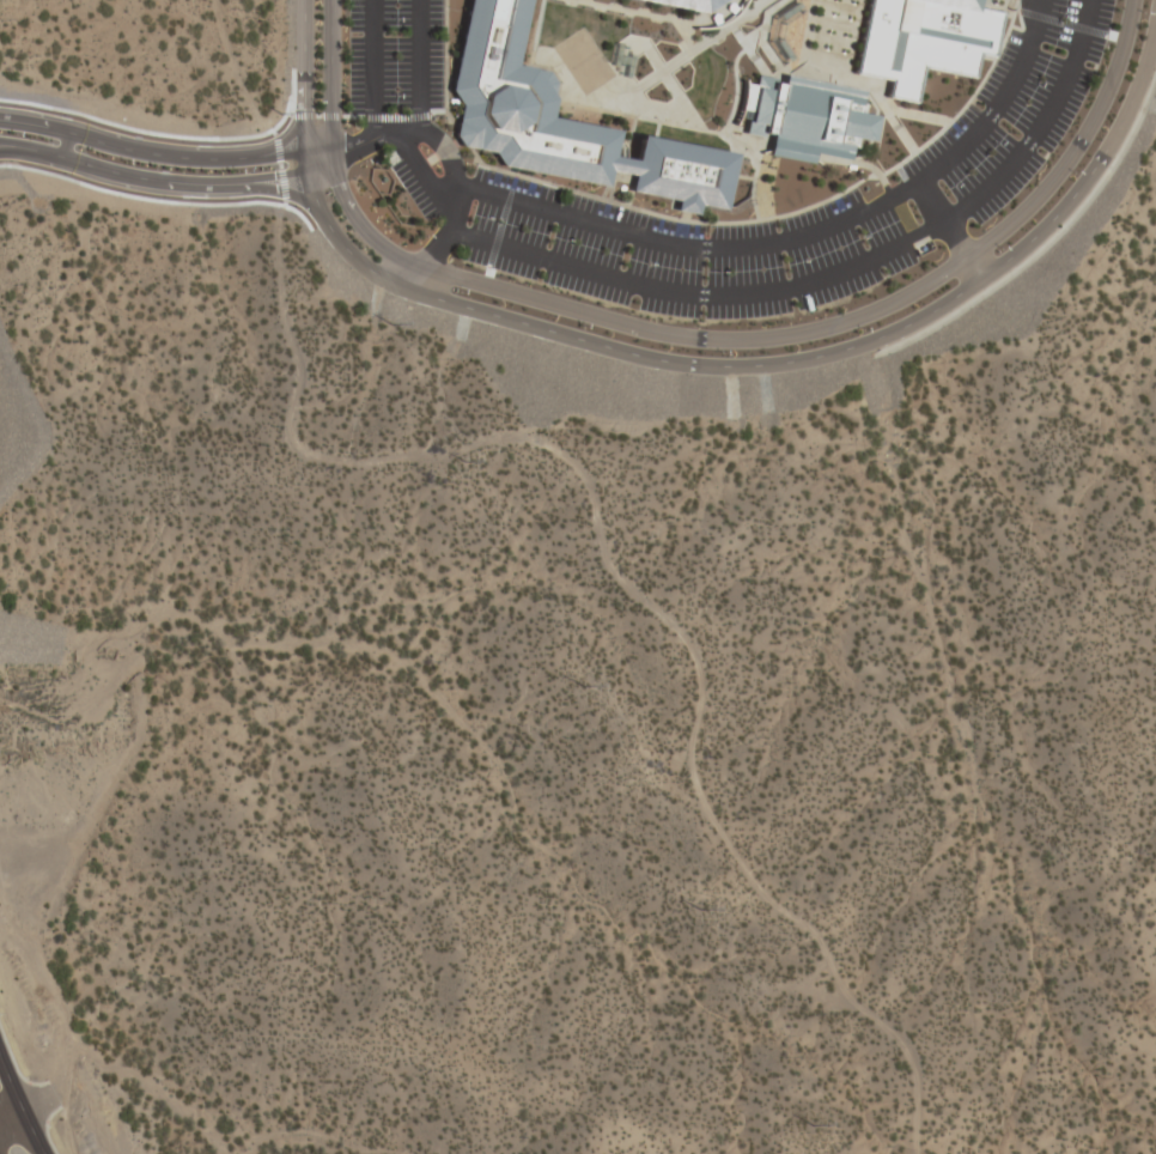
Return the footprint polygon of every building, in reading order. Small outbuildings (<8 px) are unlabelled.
[(450,90),(468,0),(528,0),(517,67),(558,75),(549,119),(748,158),(737,212),(501,168),(493,154),(455,147),(462,110),(450,90)] [(712,16),(627,0),(730,0),(712,16)] [(855,74),(890,80),(887,98),(916,102),(921,68),(973,76),(976,55),(992,57),(999,13),(975,9),(976,0),(868,0),(855,74)] [(864,91),(784,77),(782,82),(756,77),(754,86),(753,85),(744,133),(771,138),(768,155),(812,163),(813,155),(849,162),(853,140),(871,144),(877,116),(860,113),(864,91)]
